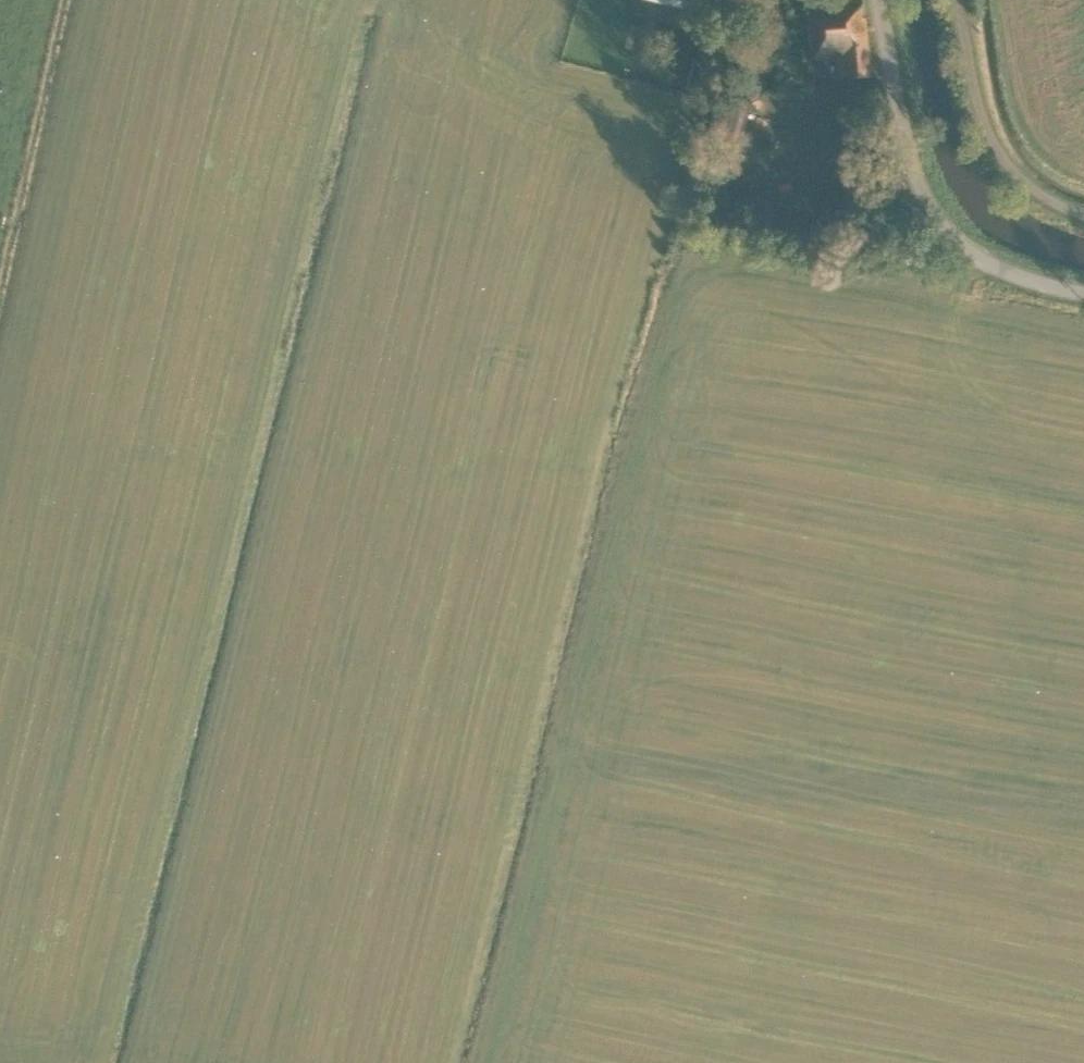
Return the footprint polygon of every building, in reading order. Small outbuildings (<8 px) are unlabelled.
[(696,12),(699,0),(650,0),(696,12)] [(863,0),(839,0),(808,3),(813,49),(817,49),(818,57),(840,55),(842,78),(874,75),(868,17),(865,17),(863,0)] [(742,145),(754,101),(730,95),(718,139),(742,145)]
